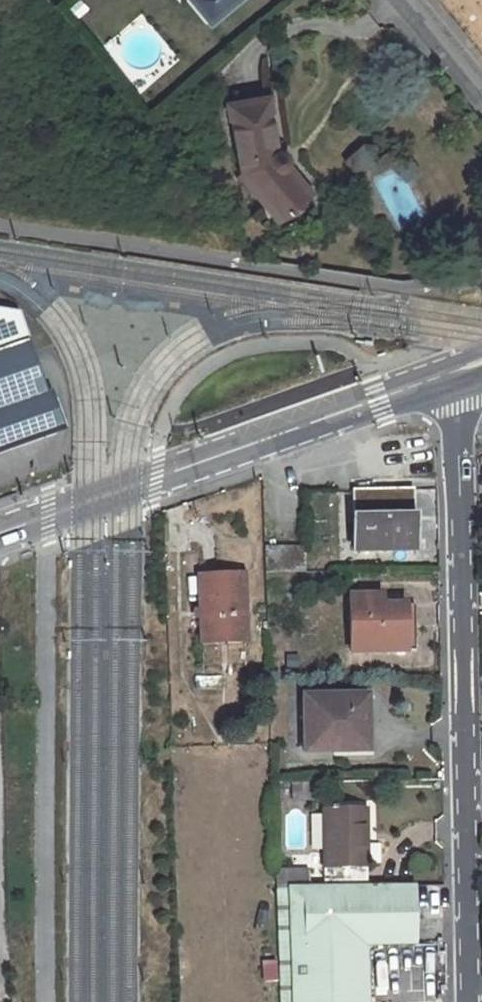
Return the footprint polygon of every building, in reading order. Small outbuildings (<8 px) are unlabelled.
[(214,23),(241,0),(195,0),(214,23)] [(268,207),(299,182),(286,166),(286,161),(286,154),(284,151),(277,149),(267,97),(230,103),(241,175),(268,207)] [(361,140),(340,158),(354,175),(376,157),(361,140)] [(276,216),(306,191),(299,182),(268,207),(276,216)] [(53,390),(48,391),(28,339),(18,311),(0,308),(0,454),(67,430),(53,390)] [(360,571),(413,570),(412,550),(415,550),(413,489),(352,491),(354,551),(360,551),(360,571)] [(306,572),(305,546),(264,547),(265,573),(306,572)] [(243,573),(216,575),(199,575),(203,638),(246,637),(243,573)] [(349,596),(351,651),(405,651),(404,604),(382,605),(381,595),(349,596)] [(417,650),(416,604),(404,604),(405,651),(417,650)] [(194,676),(194,687),(219,688),(219,676),(194,676)] [(367,751),(366,696),(304,697),(305,752),(367,751)] [(312,786),(296,785),(296,797),(311,797),(312,786)] [(368,887),(366,809),(323,810),(325,888),(368,887)] [(307,872),(275,873),(275,889),(308,888),(307,872)] [(368,887),(325,888),(275,889),(279,999),(367,996),(365,946),(415,945),(414,886),(368,887)] [(273,979),(273,959),(260,958),(259,979),(273,979)]
